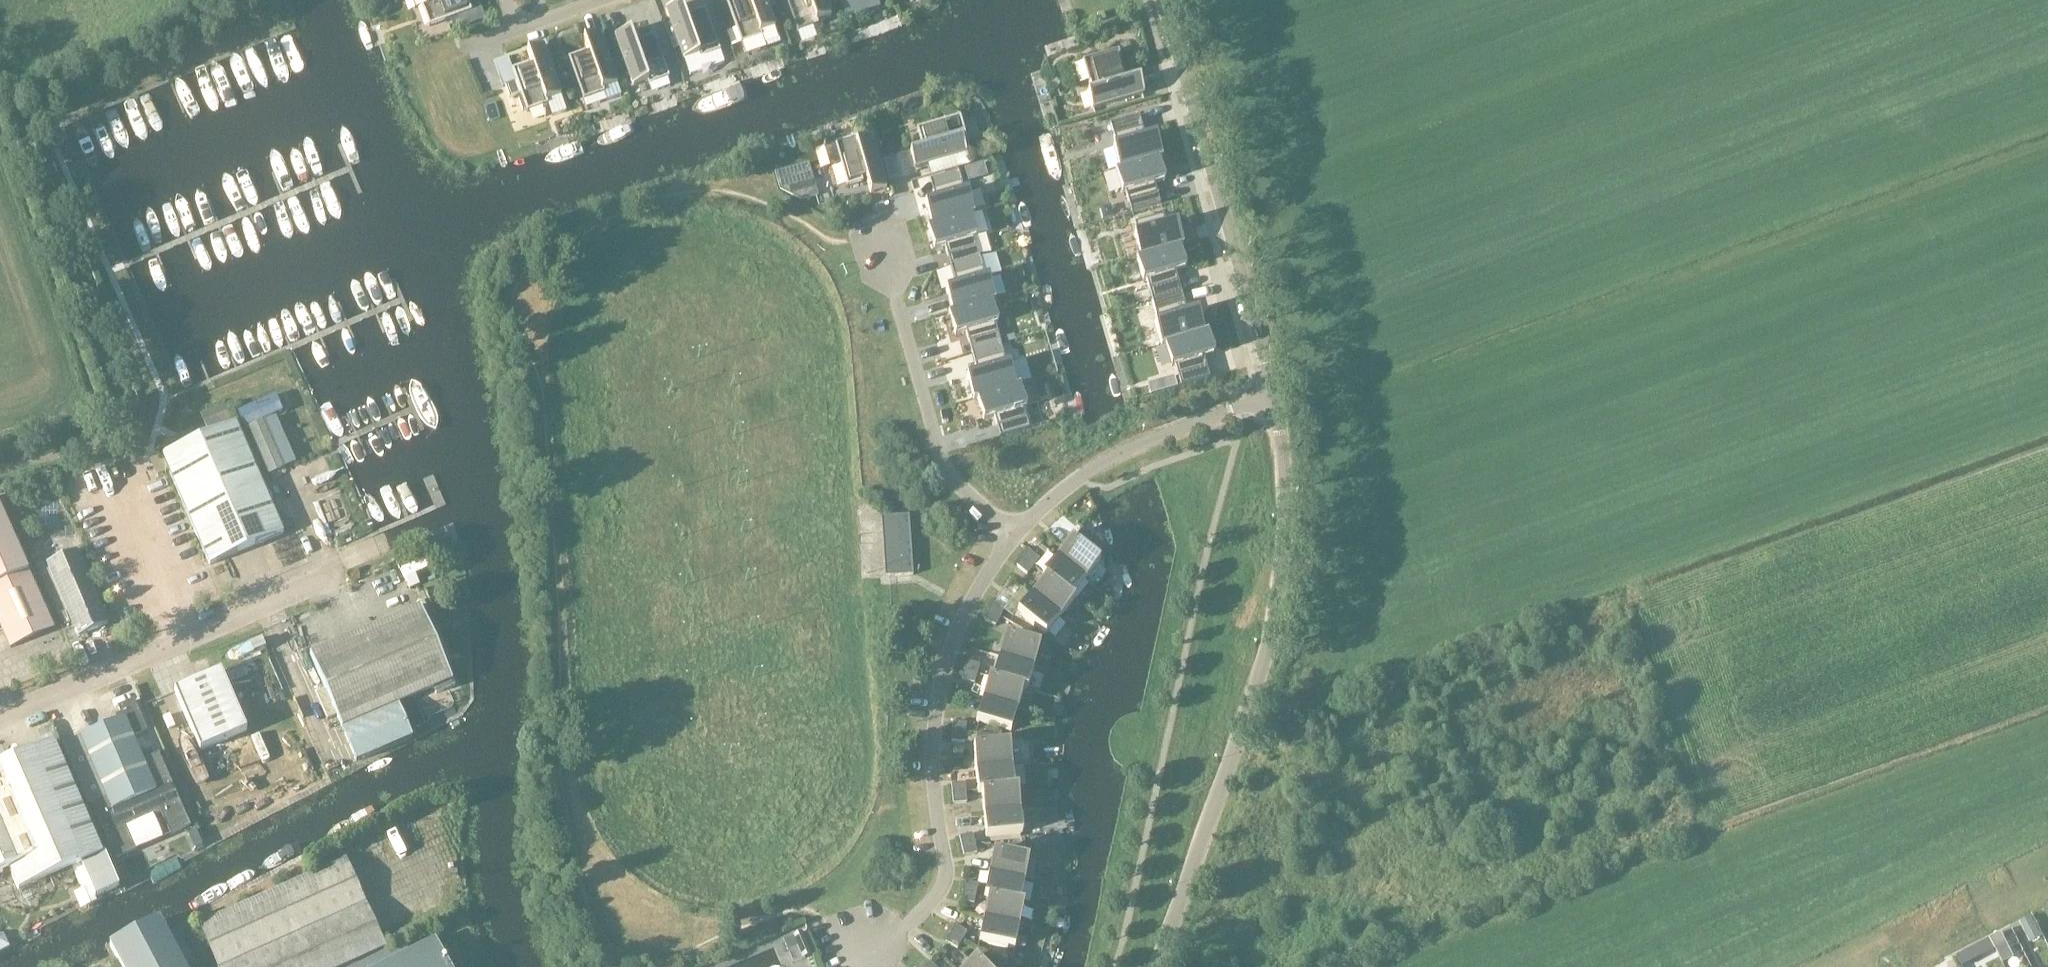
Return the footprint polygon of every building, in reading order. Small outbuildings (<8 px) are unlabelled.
[(424,5),(420,6),(427,27),(449,19),(453,30),(462,27),(458,16),(470,12),(466,0),(422,0),(424,5)] [(740,44),(756,39),(755,39),(761,37),(759,33),(774,28),(767,8),(774,6),(772,0),(742,0),(741,0),(729,0),(724,2),(740,44)] [(824,0),(784,0),(796,33),(812,27),(811,27),(817,25),(815,22),(830,16),(824,0)] [(698,59),(719,52),(703,8),(688,13),(689,17),(685,19),(680,4),(664,10),(669,25),(663,27),(672,50),(678,48),(682,61),(697,55),(698,59)] [(652,84),(668,78),(652,34),(637,40),(638,44),(634,45),(629,31),(613,36),(631,87),(646,82),(647,85),(652,84)] [(616,84),(598,33),(582,39),(587,55),(583,56),(582,52),(566,58),(582,101),(597,95),(602,93),(601,89),(616,84)] [(515,82),(504,86),(508,98),(519,94),(520,98),(517,99),(522,111),(525,110),(526,112),(541,107),(547,105),(545,101),(560,96),(541,45),(526,51),(531,67),(527,68),(526,64),(510,70),(515,82)] [(1117,50),(1081,60),(1090,92),(1086,93),(1091,109),(1143,94),(1138,78),(1122,83),(1120,74),(1124,73),(1117,50)] [(925,148),(909,152),(913,168),(954,156),(957,168),(968,164),(965,153),(961,139),(965,138),(963,132),(959,116),(956,117),(955,114),(943,117),(944,121),(915,129),(920,145),(924,143),(925,148)] [(1138,116),(1109,124),(1115,146),(1112,147),(1118,169),(1157,158),(1157,159),(1161,158),(1155,135),(1144,138),(1138,116)] [(828,168),(839,164),(846,187),(862,182),(860,179),(865,177),(869,194),(885,189),(870,137),(855,141),(854,138),(822,147),(828,168)] [(890,144),(878,148),(884,171),(896,167),(890,144)] [(1118,169),(1114,170),(1121,193),(1124,192),(1130,213),(1159,205),(1153,184),(1163,181),(1157,159),(1157,158),(1118,169)] [(780,189),(799,200),(814,196),(806,166),(775,175),(780,189)] [(823,167),(811,170),(814,182),(826,179),(823,167)] [(934,201),(923,204),(929,226),(930,226),(969,215),(969,216),(973,215),(966,192),(962,193),(958,177),(957,172),(947,175),(948,178),(950,185),(931,191),(933,198),(934,201)] [(929,226),(926,227),(932,250),(943,247),(949,267),(978,259),(972,238),(975,237),(969,216),(969,215),(930,226),(929,226)] [(1136,234),(1133,235),(1139,256),(1139,257),(1178,246),(1178,247),(1182,246),(1175,223),(1165,226),(1162,215),(1133,223),(1136,234)] [(1139,256),(1135,257),(1142,280),(1145,280),(1151,300),(1180,292),(1174,272),(1184,268),(1178,247),(1178,246),(1139,257),(1139,256)] [(955,287),(944,290),(951,312),(951,313),(990,301),(990,302),(994,301),(987,278),(983,279),(978,259),(949,267),(955,287)] [(1180,292),(1151,300),(1157,321),(1153,322),(1160,346),(1164,345),(1163,344),(1203,332),(1202,332),(1196,310),(1186,313),(1180,292)] [(951,312),(947,313),(954,336),(964,333),(970,353),(999,345),(993,325),(996,324),(990,302),(990,301),(951,313),(951,312)] [(1203,332),(1163,344),(1164,345),(1170,366),(1173,365),(1179,386),(1189,383),(1186,373),(1205,367),(1202,357),(1213,354),(1206,331),(1202,332),(1203,332)] [(976,374),(965,377),(972,400),(976,399),(976,398),(1014,386),(1008,364),(1005,365),(999,345),(970,353),(976,374)] [(1014,386),(976,398),(976,399),(982,420),(993,417),(996,428),(1005,425),(1008,435),(1027,429),(1022,409),(1025,408),(1018,385),(1014,386)] [(223,408),(199,418),(207,435),(230,425),(223,408)] [(283,467),(262,421),(246,429),(267,475),(283,467)] [(207,435),(161,455),(148,460),(155,476),(167,471),(209,566),(282,534),(234,424),(230,425),(207,435)] [(9,648),(53,629),(0,510),(0,628),(9,648)] [(884,517),(888,577),(912,575),(908,515),(884,517)] [(1070,539),(1056,557),(1084,579),(1098,562),(1093,558),(1101,548),(1080,531),(1072,541),(1070,539)] [(46,564),(77,638),(107,625),(76,551),(46,564)] [(1027,551),(1021,558),(1032,567),(1038,559),(1027,551)] [(420,557),(402,569),(410,582),(429,570),(420,557)] [(1056,557),(1041,575),(1072,600),(1073,599),(1070,597),(1084,579),(1056,557)] [(1032,567),(1021,558),(1015,566),(1025,575),(1032,567)] [(937,571),(932,580),(949,590),(955,581),(937,571)] [(1044,578),(1030,595),(1058,618),(1072,600),(1041,575),(1044,578)] [(1058,618),(1030,595),(1015,613),(1044,635),(1058,618)] [(991,602),(987,611),(999,618),(1003,609),(991,602)] [(309,655),(355,762),(412,738),(398,705),(433,689),(435,695),(454,687),(419,607),(309,655)] [(999,618),(987,611),(982,620),(994,626),(999,618)] [(1004,635),(997,657),(1032,668),(1039,645),(1004,635)] [(987,677),(987,678),(1026,689),(1032,668),(997,657),(991,678),(987,677)] [(965,661),(963,671),(976,674),(978,665),(965,661)] [(976,674),(963,671),(960,680),(973,684),(976,674)] [(220,672),(173,693),(199,752),(246,732),(220,672)] [(987,678),(981,699),(1016,710),(1022,689),(1026,690),(1026,689),(987,678)] [(1016,710),(981,699),(974,722),(1009,732),(1016,710)] [(108,804),(100,807),(93,810),(115,859),(135,851),(125,829),(160,814),(169,836),(189,828),(157,755),(142,762),(131,737),(145,731),(132,702),(117,708),(122,719),(79,737),(108,804)] [(952,722),(951,732),(964,733),(965,723),(952,722)] [(964,733),(951,732),(950,742),(963,743),(964,733)] [(972,747),(974,770),(1010,766),(1008,743),(972,747)] [(9,870),(17,891),(80,864),(94,898),(118,887),(104,853),(101,855),(53,744),(0,767),(0,874),(9,870)] [(216,774),(243,777),(245,763),(217,761),(216,774)] [(974,770),(976,792),(1016,788),(1016,787),(1012,788),(1010,766),(974,770)] [(950,784),(951,794),(964,793),(963,783),(950,784)] [(980,792),(982,814),(1018,811),(1016,788),(976,792),(976,793),(980,792)] [(964,793),(951,794),(952,804),(965,803),(964,793)] [(1018,811),(982,814),(984,837),(1021,834),(1018,811)] [(958,837),(960,847),(973,844),(971,834),(958,837)] [(973,844),(960,847),(962,856),(975,853),(973,844)] [(992,851),(987,873),(1023,881),(1027,859),(992,851)] [(217,966),(343,966),(384,949),(345,861),(199,927),(217,966)] [(362,878),(373,905),(395,896),(384,869),(362,878)] [(987,873),(982,896),(1022,904),(1022,903),(1018,902),(1023,881),(987,873)] [(963,882),(961,892),(974,895),(976,885),(963,882)] [(974,895),(961,892),(959,902),(972,904),(974,895)] [(986,898),(982,920),(1017,927),(1022,904),(982,896),(982,897),(986,898)] [(2034,927),(2029,917),(2019,922),(2024,932),(2034,927)] [(109,946),(120,966),(183,966),(158,920),(109,946)] [(1017,927),(982,920),(977,942),(1013,949),(1017,927)] [(953,926),(949,934),(960,941),(965,932),(953,926)] [(787,952),(791,950),(796,947),(801,960),(811,956),(801,933),(792,937),(787,939),(782,940),(787,952)] [(960,941),(949,934),(944,943),(956,949),(960,941)] [(2000,934),(1989,939),(2002,964),(2013,958),(2000,934)] [(380,966),(447,966),(434,940),(380,966)] [(1955,957),(1961,966),(1962,966),(1980,957),(1975,947),(1955,957)] [(974,958),(964,966),(983,966),(974,958)]
